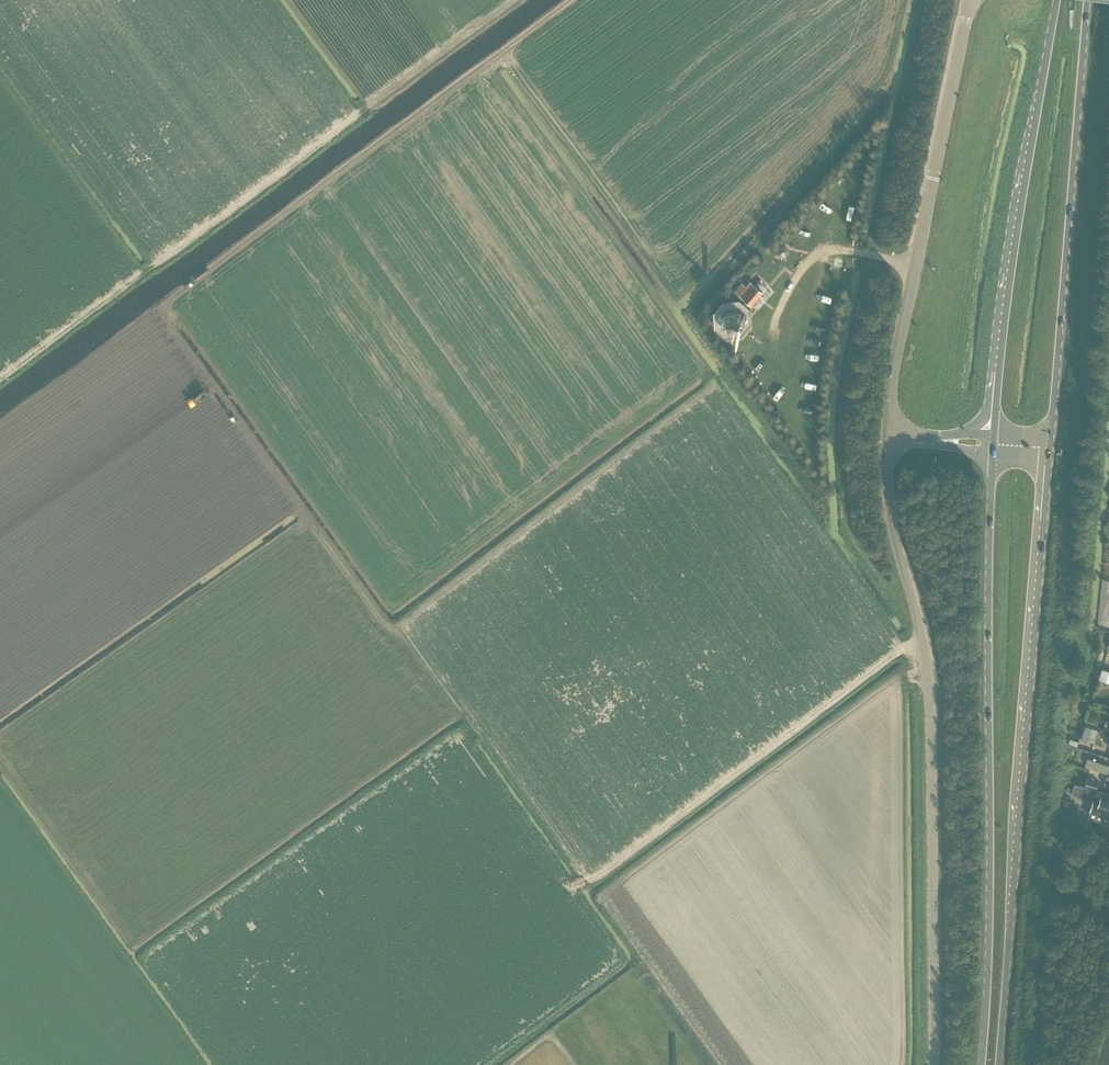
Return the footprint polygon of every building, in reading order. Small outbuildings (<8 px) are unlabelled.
[(738,294),(751,305),(762,292),(765,289),(764,287),(772,278),(774,279),(761,268),(750,281),(738,294)] [(741,313),(737,309),(737,308),(735,307),(735,308),(729,309),(728,308),(726,309),(727,310),(723,314),(722,314),(721,316),(722,316),(723,322),(722,323),(723,325),(724,324),(728,328),(728,329),(730,330),(730,329),(736,328),(737,329),(739,328),(738,327),(742,323),(743,323),(744,321),(743,321),(742,315),(743,314),(742,312),(741,313)] [(1098,678),(1108,682),(1108,671),(1102,668),(1098,678)] [(1098,721),(1087,718),(1085,724),(1096,728),(1098,721)] [(1086,725),(1081,739),(1088,742),(1090,735),(1096,737),(1098,729),(1086,725)] [(1108,768),(1108,765),(1087,758),(1085,766),(1107,773),(1108,768)] [(1087,778),(1085,786),(1096,789),(1098,781),(1087,778)] [(1087,790),(1074,786),(1071,793),(1085,798),(1087,790)] [(1090,810),(1087,817),(1106,823),(1108,819),(1108,796),(1108,793),(1097,789),(1096,791),(1095,791),(1090,810)]
